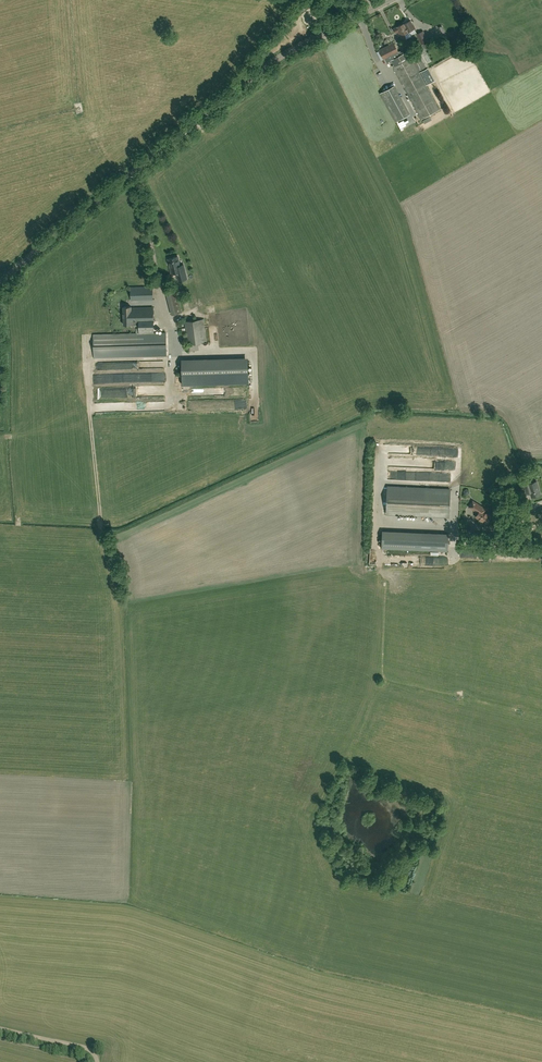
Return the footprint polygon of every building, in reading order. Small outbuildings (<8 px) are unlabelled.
[(404,35),(406,37),(406,39),(411,36),(411,35),(416,32),(414,28),(415,28),(411,20),(404,23),(407,28),(404,30),(405,33),(405,34),(404,35)] [(407,28),(404,23),(398,26),(398,27),(393,29),(395,32),(398,31),(402,39),(406,37),(404,35),(405,34),(405,33),(404,30),(407,28)] [(423,31),(417,34),(422,44),(428,41),(423,31)] [(444,111),(443,108),(429,83),(428,83),(421,71),(415,60),(414,57),(417,55),(415,52),(412,54),(413,57),(408,59),(404,53),(400,55),(394,43),(378,50),(383,59),(384,58),(387,63),(390,61),(390,63),(392,62),(393,65),(422,119),(433,113),(435,116),(444,111)] [(421,56),(415,60),(421,71),(428,68),(421,56)] [(428,68),(421,71),(428,83),(429,83),(434,80),(428,68)] [(410,113),(395,85),(380,92),(396,121),(410,113)] [(179,281),(187,278),(183,264),(180,265),(178,256),(168,258),(172,273),(176,272),(179,281)] [(131,300),(153,300),(153,286),(131,287),(131,300)] [(176,291),(166,293),(171,314),(182,312),(176,291)] [(136,328),(136,333),(94,333),(94,357),(138,356),(167,356),(166,333),(154,333),(153,307),(131,307),(131,306),(123,306),(124,324),(131,324),(131,325),(139,325),(139,328),(136,328)] [(185,321),(188,344),(189,351),(200,350),(199,343),(207,342),(204,319),(185,321)] [(182,358),(182,368),(197,368),(197,369),(226,369),(237,369),(237,376),(239,376),(239,380),(247,380),(247,358),(182,358)] [(530,492),(532,497),(540,494),(537,481),(524,485),(526,494),(530,492)] [(386,515),(449,517),(450,490),(387,487),(386,515)] [(487,509),(476,502),(472,500),(468,506),(478,512),(476,517),(480,519),(487,523),(487,522),(489,522),(490,519),(489,519),(491,516),(488,514),(489,513),(486,511),(487,509)] [(527,522),(516,534),(522,540),(533,528),(527,522)] [(383,531),(382,548),(447,551),(448,534),(383,531)]
